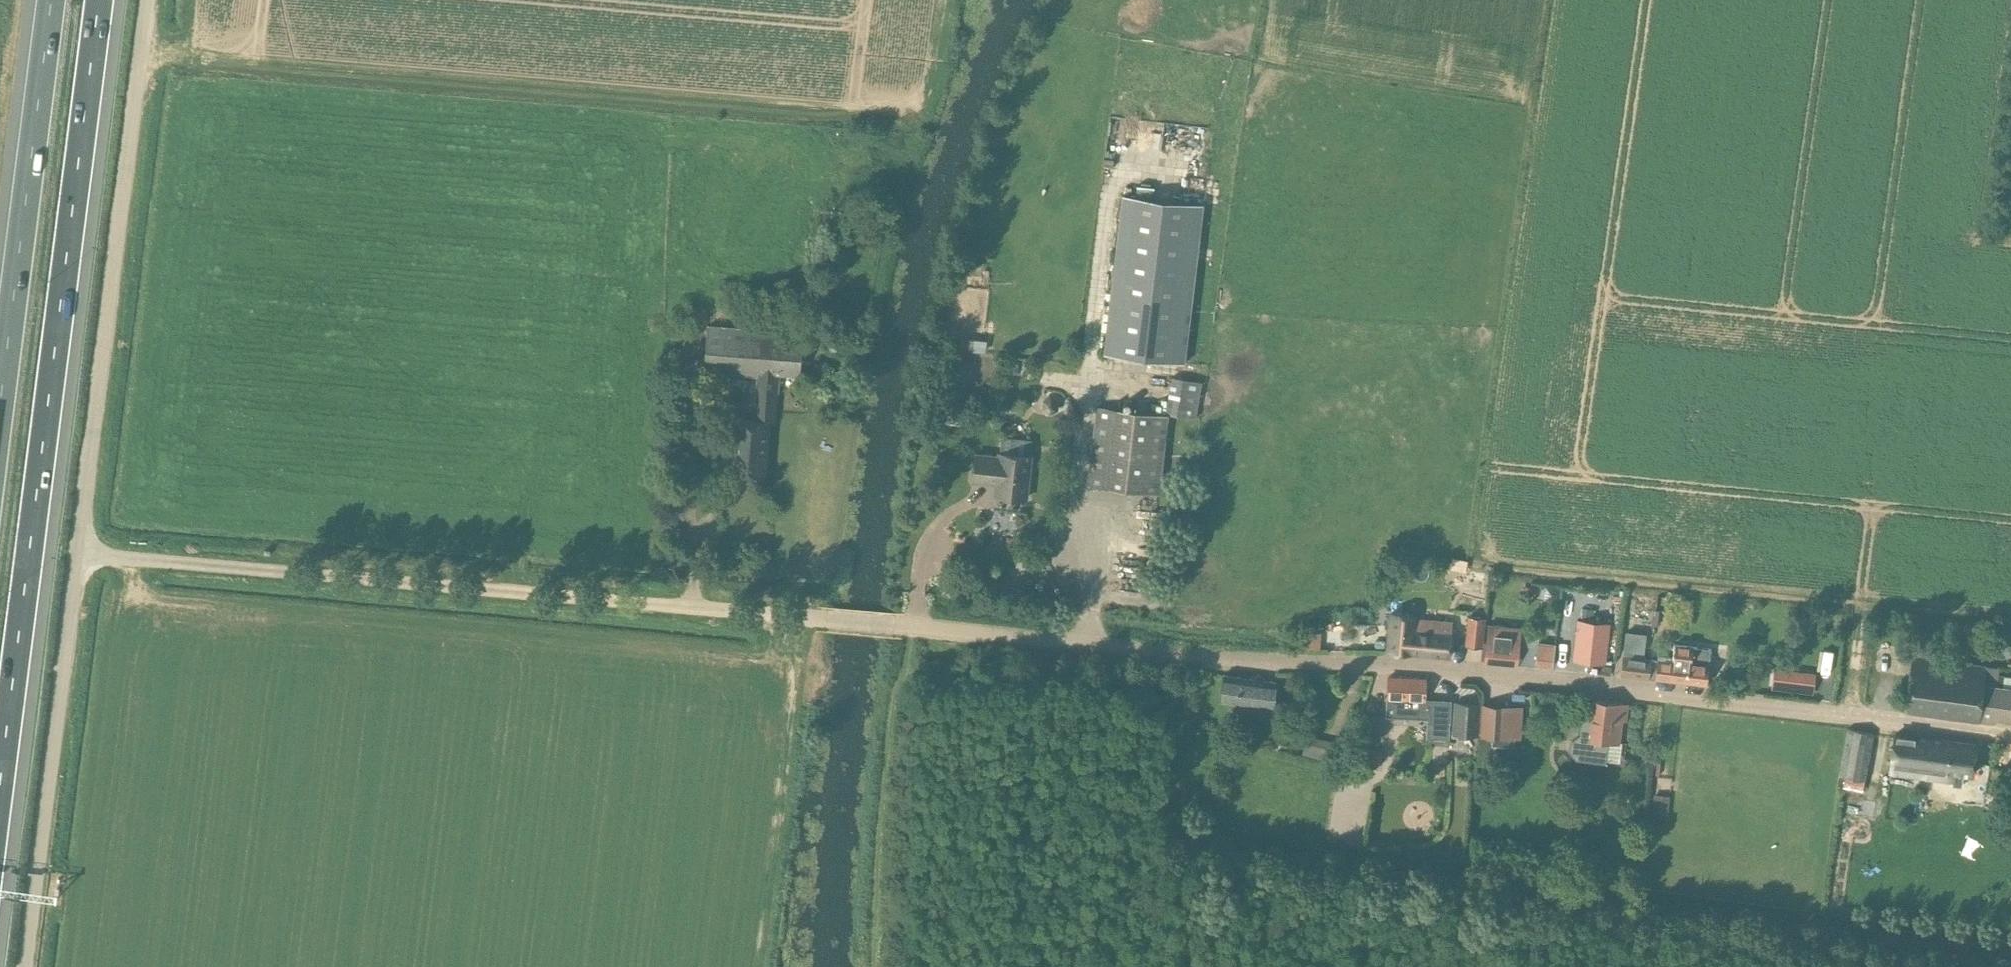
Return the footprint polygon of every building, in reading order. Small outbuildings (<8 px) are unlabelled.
[(1123,194),(1104,354),(1184,363),(1203,204),(1123,194)] [(733,453),(732,473),(765,476),(769,422),(774,422),(778,373),(799,375),(803,333),(709,325),(705,371),(706,371),(707,367),(760,372),(756,420),(728,417),(725,454),(728,454),(728,453),(733,453)] [(952,338),(951,347),(973,350),(974,350),(975,341),(974,341),(952,338)] [(951,359),(948,375),(963,378),(966,362),(951,359)] [(1012,361),(1010,373),(1018,374),(1019,362),(1012,361)] [(1171,415),(1196,419),(1202,383),(1177,378),(1171,415)] [(1043,400),(1042,409),(1050,414),(1058,410),(1059,401),(1051,396),(1043,400)] [(1168,415),(1098,406),(1089,486),(1159,494),(1168,415)] [(976,454),(973,481),(997,483),(995,495),(1027,498),(1031,455),(1032,440),(1001,437),(1000,452),(999,457),(976,454)] [(938,456),(937,466),(950,467),(951,457),(938,456)] [(1461,570),(1457,591),(1483,595),(1486,574),(1461,570)] [(1594,616),(1590,658),(1614,660),(1619,619),(1605,618),(1594,616)] [(1413,617),(1412,632),(1410,652),(1450,656),(1453,621),(1413,617)] [(1471,618),(1467,646),(1482,647),(1485,619),(1471,618)] [(1489,622),(1487,644),(1485,661),(1529,665),(1531,646),(1519,645),(1521,626),(1489,622)] [(1622,674),(1630,675),(1648,677),(1657,678),(1659,659),(1644,658),(1647,634),(1627,631),(1622,674)] [(1299,646),(1316,646),(1317,632),(1300,632),(1299,646)] [(1555,645),(1538,643),(1536,666),(1552,667),(1555,645)] [(1659,659),(1657,678),(1656,678),(1706,684),(1710,649),(1674,644),(1672,660),(1659,658),(1659,659)] [(1911,653),(1907,682),(1905,708),(1905,709),(1992,721),(1993,716),(2010,718),(2010,687),(1997,685),(1999,665),(1911,653)] [(1773,656),(1771,676),(1781,677),(1782,667),(1786,668),(1787,657),(1773,656)] [(1224,675),(1221,694),(1221,700),(1238,702),(1236,713),(1273,718),(1278,682),(1224,675)] [(1426,678),(1389,676),(1388,698),(1387,715),(1400,716),(1428,718),(1427,724),(1449,725),(1450,701),(1425,700),(1426,678)] [(1619,741),(1621,724),(1624,704),(1595,700),(1591,735),(1579,734),(1571,740),(1570,750),(1575,758),(1604,761),(1607,740),(1619,741)] [(1455,703),(1452,735),(1479,737),(1481,705),(1455,703)] [(1506,708),(1481,705),(1479,737),(1478,765),(1491,766),(1492,737),(1505,737),(1506,708)] [(1848,728),(1845,748),(1839,775),(1864,780),(1873,733),(1848,728)] [(1895,734),(1893,753),(1890,772),(1950,780),(1948,793),(1961,794),(1962,780),(1960,779),(1961,773),(1973,774),(1977,745),(1895,734)] [(1306,750),(1329,755),(1332,741),(1309,736),(1306,750)] [(1447,764),(1438,763),(1437,772),(1447,773),(1447,764)] [(1654,793),(1652,814),(1668,816),(1671,795),(1654,793)] [(1613,800),(1597,805),(1602,818),(1617,813),(1613,800)] [(1838,818),(1836,826),(1851,828),(1852,820),(1838,818)]
